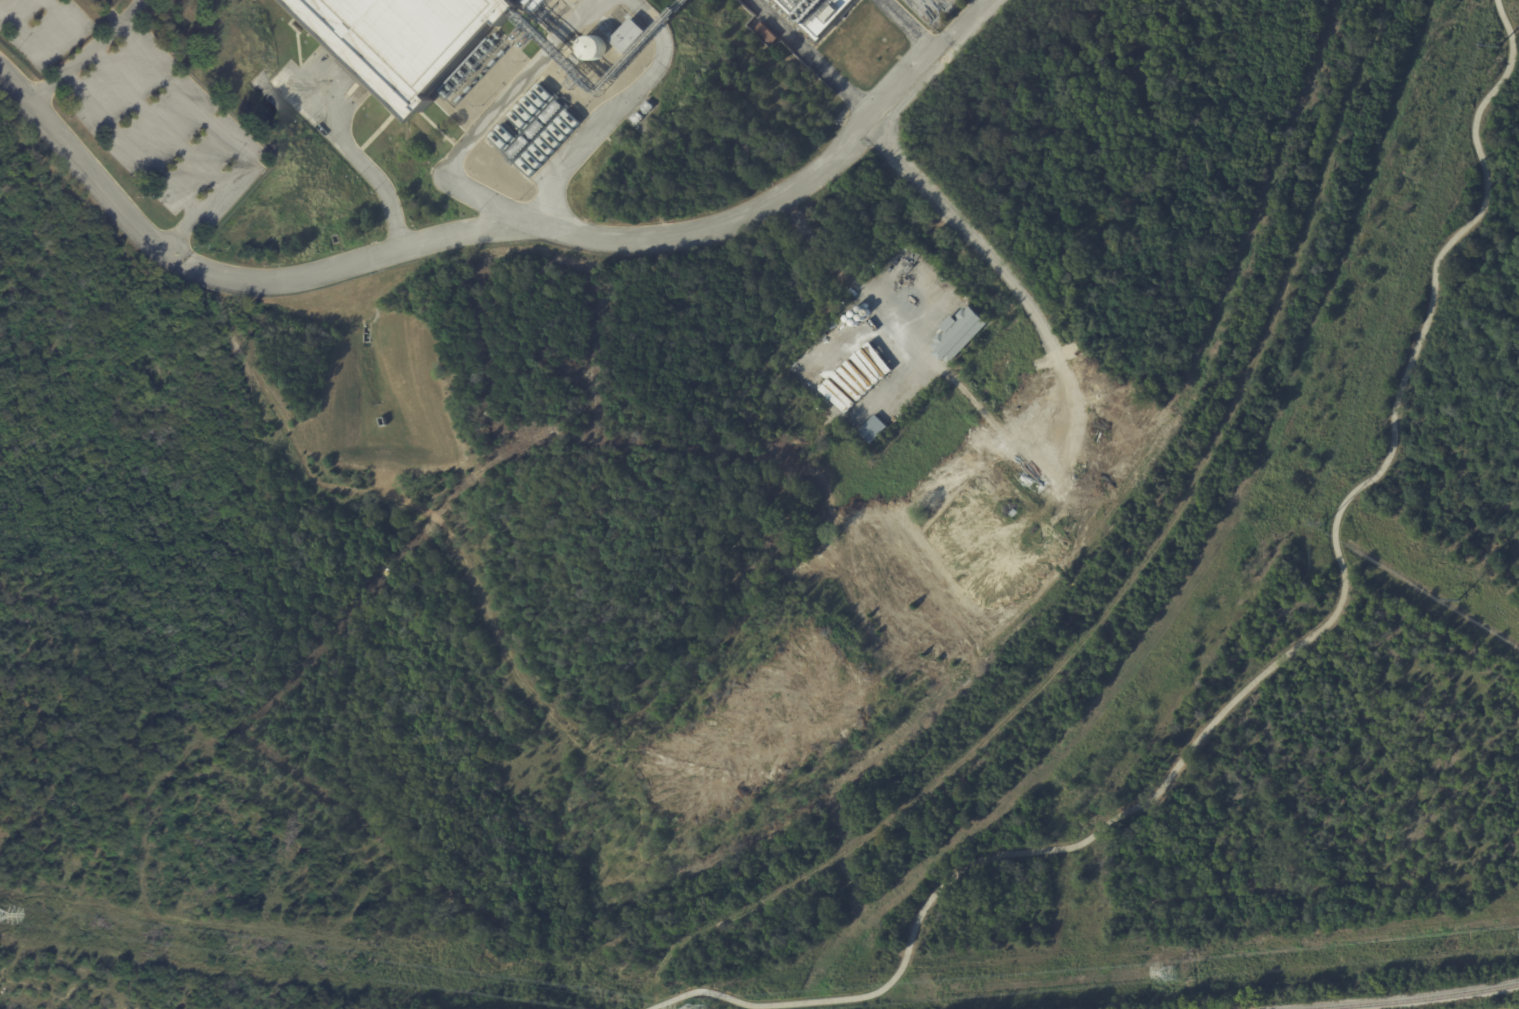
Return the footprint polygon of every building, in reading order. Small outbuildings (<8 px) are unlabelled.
[(407,126),(276,0),(532,0),(525,8),(530,13),(510,37),(503,32),(435,106),(439,111),(429,123),(417,112),(407,126)] [(815,45),(769,0),(858,0),(815,45)] [(628,56),(613,42),(635,19),(650,33),(628,56)] [(761,24),(777,39),(770,46),(754,29),(760,23),(761,24)] [(590,36),(589,45),(586,45),(586,59),(607,59),(608,36),(590,36)] [(650,101),(656,107),(649,115),(643,109),(650,101)] [(541,119),(558,102),(564,108),(548,125),(541,119)] [(531,120),(535,116),(522,104),(518,108),(531,120)] [(640,112),(646,119),(639,126),(633,120),(640,112)] [(526,135),(539,122),(546,128),(533,141),(526,135)] [(507,155),(523,138),(530,144),(514,161),(507,155)] [(987,322),(974,335),(975,336),(974,338),(952,362),(942,353),(957,338),(958,338),(965,330),(961,326),(969,317),(973,320),(974,320),(970,316),(975,310),(980,315),(982,313),(986,317),(984,319),(981,315),(980,316),(987,322)] [(850,358),(843,364),(838,369),(861,395),(884,374),(861,348),(850,358)] [(831,377),(857,400),(861,395),(835,372),(831,377)] [(844,413),(854,403),(828,378),(818,388),(844,413)] [(875,414),(887,426),(870,444),(858,432),(875,414)]
